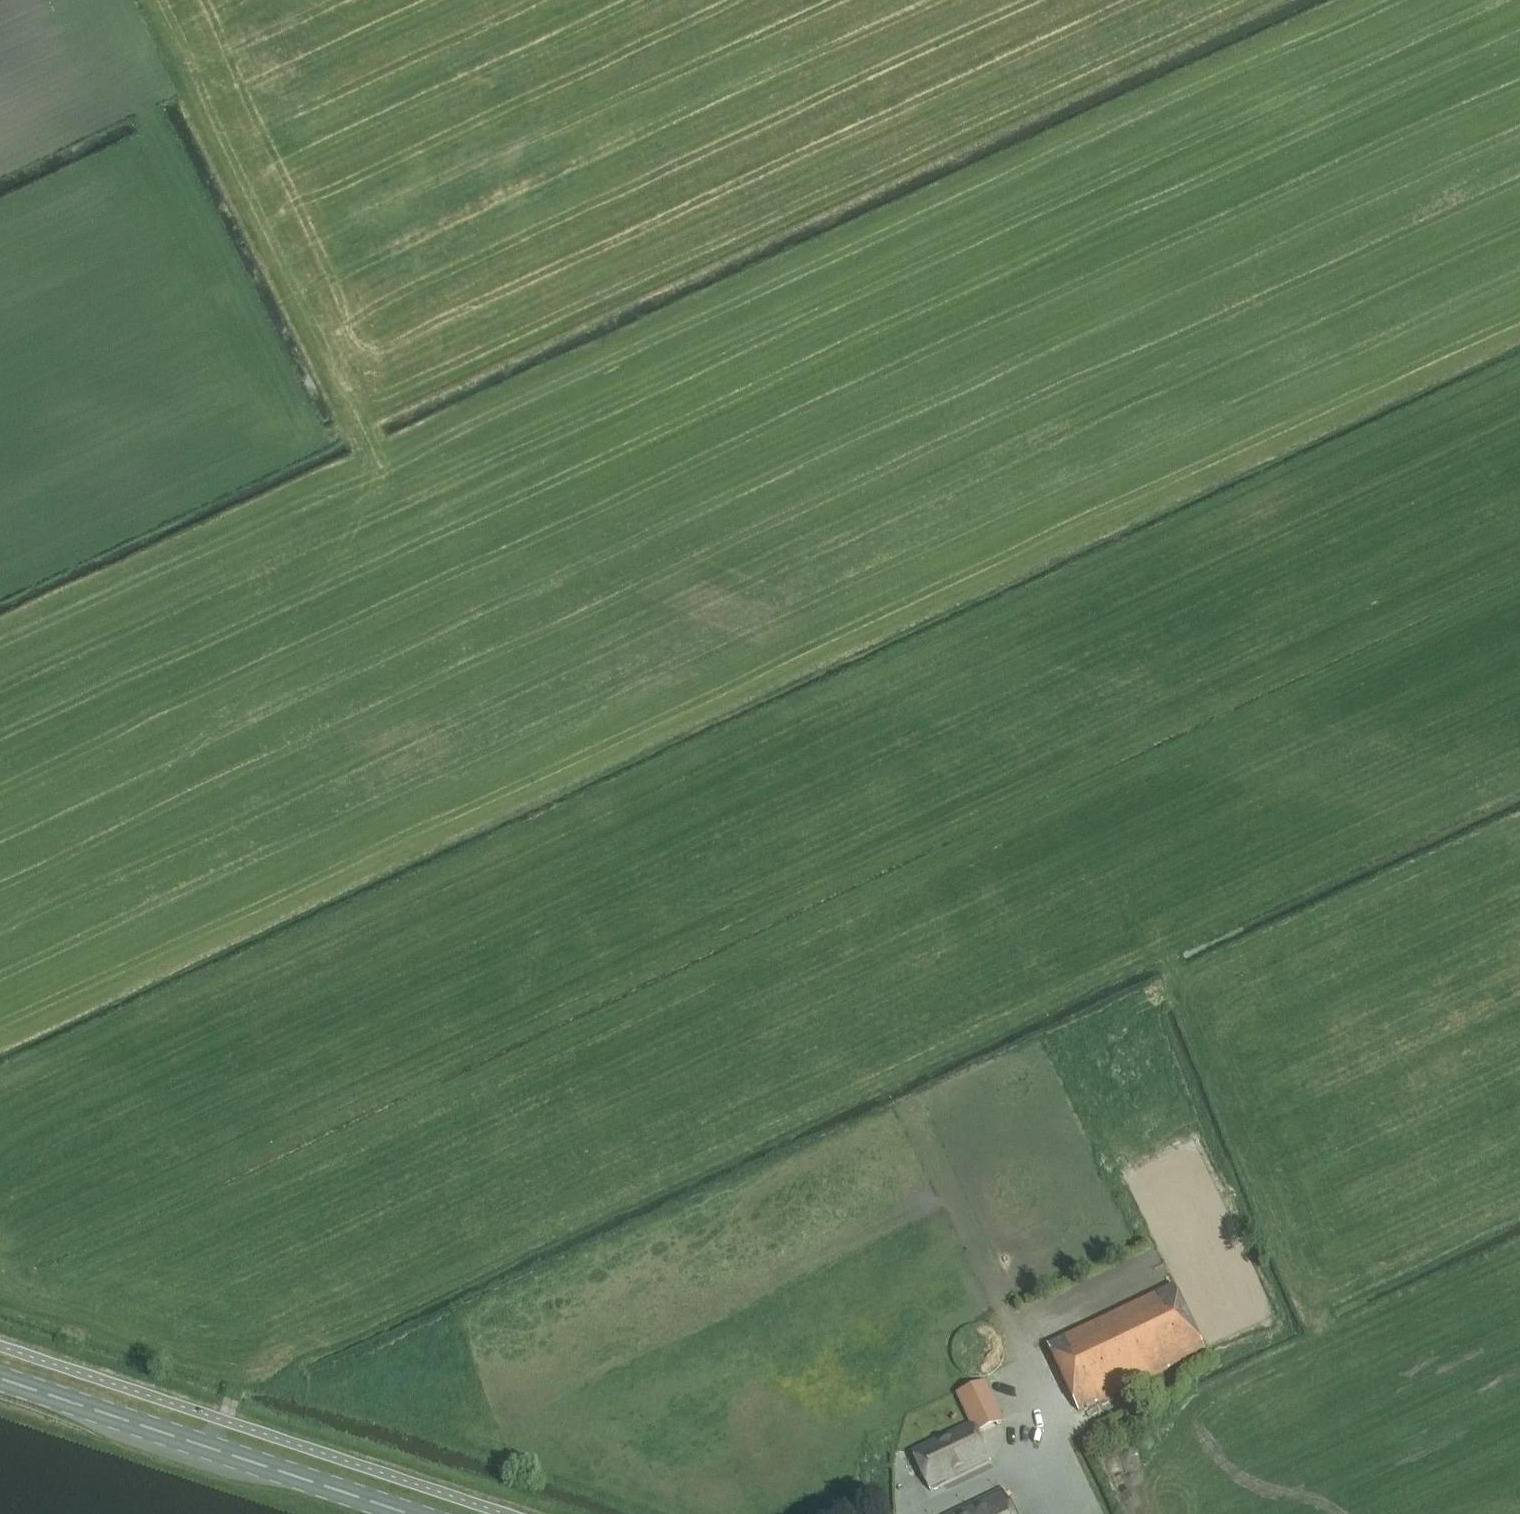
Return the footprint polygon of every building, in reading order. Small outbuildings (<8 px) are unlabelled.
[(1205,1352),(1175,1287),(1047,1346),(1079,1412),(1205,1352)] [(1006,1357),(1006,1356),(1004,1349),(1000,1341),(993,1337),(987,1335),(979,1336),(974,1338),(971,1341),(966,1348),(964,1355),(965,1363),(967,1367),(970,1370),(975,1374),(979,1376),(984,1377),(988,1377),(993,1375),(999,1371),(1002,1368),(1004,1364),(1006,1357)] [(1004,1423),(985,1383),(979,1385),(957,1394),(972,1425),(972,1424),(977,1434),(1004,1423)] [(972,1424),(972,1425),(912,1453),(930,1491),(991,1463),(977,1434),(972,1424)] [(1004,1489),(952,1513),(1015,1513),(1004,1489)]
